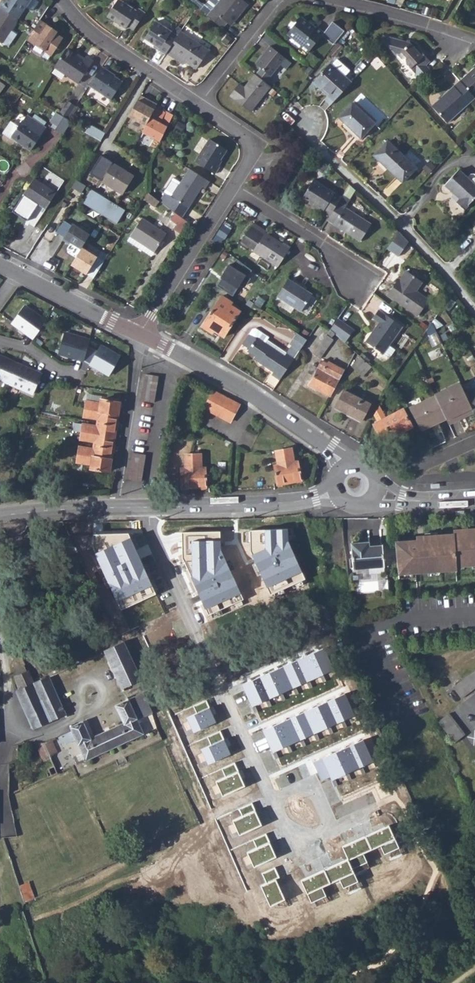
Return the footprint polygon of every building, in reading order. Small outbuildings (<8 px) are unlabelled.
[(0,2),(0,9),(16,20),(29,0),(4,0),(3,1),(1,0),(0,2)] [(126,27),(133,31),(144,14),(137,10),(135,12),(118,0),(106,17),(125,30),(126,27)] [(206,17),(222,30),(227,24),(229,25),(237,14),(239,16),(248,5),(241,0),(220,0),(206,17)] [(0,9),(0,44),(1,44),(16,20),(0,9)] [(237,14),(229,25),(231,27),(239,16),(237,14)] [(300,19),(288,34),(301,45),(299,48),(307,54),(323,35),(315,29),(313,31),(300,19)] [(39,20),(26,40),(50,56),(62,39),(55,34),(57,32),(39,20)] [(158,52),(165,57),(167,54),(180,33),(182,31),(177,28),(175,31),(175,32),(173,35),(155,23),(144,40),(159,51),(158,52)] [(180,33),(167,54),(173,59),(175,56),(185,62),(197,69),(208,51),(180,33)] [(410,44),(388,38),(384,42),(402,61),(406,61),(407,65),(416,76),(417,75),(421,80),(430,72),(426,67),(430,63),(418,49),(416,50),(410,44)] [(260,69),(255,76),(266,84),(280,66),(281,67),(286,60),(270,48),(266,53),(266,52),(256,65),(260,69)] [(65,49),(53,67),(77,84),(93,63),(86,59),(83,61),(65,49)] [(175,56),(173,59),(183,65),(185,62),(175,56)] [(313,84),(333,102),(350,83),(344,77),(348,72),(335,61),(331,66),(330,65),(313,84)] [(459,82),(473,97),(474,96),(474,65),(473,67),(473,69),(459,82)] [(100,67),(89,86),(111,100),(122,82),(109,73),(109,72),(100,67)] [(255,76),(254,75),(243,89),(239,85),(229,98),(249,114),(265,94),(270,88),(266,84),(255,76)] [(473,97),(459,82),(430,106),(445,124),(474,98),(473,97)] [(140,96),(128,117),(145,127),(150,119),(157,106),(140,96)] [(68,103),(60,116),(67,121),(75,107),(68,103)] [(352,103),(339,118),(361,138),(374,123),(352,103)] [(142,133),(159,143),(173,116),(166,112),(159,124),(150,119),(145,127),(142,133)] [(60,116),(55,114),(49,123),(56,128),(54,131),(61,136),(70,123),(67,121),(60,116)] [(9,139),(29,152),(41,136),(40,136),(44,129),(30,119),(30,120),(25,116),(16,128),(9,123),(1,135),(9,140),(9,139)] [(179,121),(175,129),(181,133),(186,125),(179,121)] [(92,124),(87,132),(101,139),(105,132),(92,124)] [(208,141),(194,163),(202,168),(213,175),(218,168),(216,166),(225,151),(208,141)] [(389,143),(376,157),(380,161),(403,183),(416,169),(390,143),(389,143)] [(109,164),(99,181),(119,194),(130,177),(109,164)] [(209,183),(188,170),(170,199),(188,210),(202,189),(204,190),(209,183)] [(444,185),(445,185),(459,199),(456,202),(456,203),(464,210),(474,198),(474,185),(458,170),(444,185)] [(32,180),(22,196),(45,211),(55,195),(54,194),(40,185),(32,180)] [(43,180),(40,185),(54,194),(56,190),(43,180)] [(322,212),(328,217),(340,199),(312,181),(301,199),(308,203),(307,204),(311,207),(312,208),(321,214),(322,212)] [(160,199),(148,190),(144,197),(155,205),(160,199)] [(94,191),(86,204),(119,224),(127,211),(94,191)] [(170,199),(164,195),(161,200),(184,217),(188,210),(170,199)] [(328,217),(326,221),(331,225),(332,226),(358,242),(369,226),(343,209),(346,203),(346,202),(340,199),(328,217)] [(175,212),(170,218),(177,223),(174,228),(180,233),(188,221),(175,212)] [(143,217),(131,235),(155,251),(159,245),(166,233),(143,217)] [(64,239),(81,249),(82,248),(90,235),(73,224),(72,226),(65,221),(57,233),(65,237),(64,239)] [(36,227),(26,242),(33,247),(46,226),(43,224),(36,227)] [(224,225),(219,233),(228,239),(233,231),(224,225)] [(252,252),(277,268),(289,248),(282,244),(280,245),(264,234),(264,233),(251,225),(244,236),(257,245),(252,252)] [(407,240),(397,230),(386,247),(397,254),(407,240)] [(155,251),(131,235),(128,239),(151,255),(155,251)] [(81,249),(72,265),(95,279),(105,262),(82,248),(81,249)] [(233,297),(251,270),(237,259),(218,286),(233,297)] [(397,290),(392,287),(386,295),(416,315),(427,300),(414,291),(420,282),(417,280),(420,275),(411,270),(409,274),(405,271),(398,280),(400,282),(400,285),(397,290)] [(289,279),(278,296),(302,311),(313,293),(289,279)] [(396,280),(392,287),(397,290),(400,285),(400,282),(398,280),(396,280)] [(222,296),(203,327),(215,334),(216,332),(225,337),(241,311),(233,305),(234,302),(222,296)] [(13,322),(32,338),(46,320),(25,305),(13,322)] [(371,334),(365,342),(382,354),(401,327),(377,311),(371,319),(378,324),(373,330),(375,332),(373,335),(371,334)] [(348,327),(337,318),(330,329),(335,334),(339,338),(348,327)] [(353,330),(348,327),(339,338),(344,342),(353,330)] [(272,374),(281,380),(295,358),(287,353),(285,355),(267,343),(270,338),(255,329),(252,329),(243,344),(250,349),(248,350),(256,356),(262,360),(261,362),(274,371),(272,374)] [(330,329),(313,353),(321,359),(334,339),(332,338),(335,334),(330,329)] [(59,353),(84,360),(89,345),(90,338),(65,333),(59,353)] [(298,333),(291,344),(301,350),(308,340),(298,333)] [(89,345),(84,360),(110,374),(121,355),(101,344),(97,349),(89,345)] [(10,384),(18,364),(0,356),(0,380),(10,384)] [(371,367),(359,356),(351,365),(362,376),(371,367)] [(310,385),(331,396),(340,379),(331,375),(336,365),(328,361),(327,363),(323,361),(319,368),(313,364),(310,372),(314,375),(310,385)] [(18,364),(10,384),(32,394),(41,375),(18,364)] [(347,384),(338,401),(364,415),(372,397),(347,384)] [(145,387),(144,394),(157,396),(158,389),(145,387)] [(466,393),(474,411),(474,388),(472,389),(466,393)] [(215,390),(206,407),(232,420),(240,403),(215,390)] [(447,417),(450,423),(474,411),(466,393),(464,390),(439,401),(447,417)] [(144,394),(143,400),(156,403),(157,396),(144,394)] [(437,397),(409,410),(421,429),(431,425),(438,421),(447,417),(439,401),(437,397)] [(88,401),(86,408),(119,414),(121,402),(102,399),(102,403),(88,401)] [(372,415),(376,422),(385,417),(378,405),(372,415)] [(119,414),(86,408),(85,416),(99,418),(98,422),(117,425),(119,414)] [(376,422),(372,424),(382,442),(411,427),(401,408),(385,417),(376,422)] [(84,424),(82,431),(115,437),(117,425),(98,422),(97,426),(84,424)] [(115,437),(82,431),(81,439),(95,441),(94,445),(113,448),(115,437)] [(80,447),(78,454),(111,459),(113,448),(94,445),(93,450),(80,447)] [(289,447),(281,449),(289,482),(300,479),(297,461),(292,461),(289,447)] [(289,482),(281,449),(273,450),(276,465),(273,465),(277,484),(289,482)] [(134,452),(133,457),(145,460),(146,454),(134,452)] [(193,486),(193,453),(184,453),(185,468),(181,468),(181,486),(193,486)] [(199,453),(193,453),(193,486),(205,486),(205,468),(200,468),(199,453)] [(78,454),(77,462),(91,464),(91,466),(109,470),(111,459),(78,454)] [(131,463),(144,466),(145,460),(133,457),(131,463)] [(130,470),(143,472),(144,466),(131,463),(130,470)] [(128,478),(142,480),(143,472),(130,470),(128,478)] [(288,528),(250,530),(249,551),(271,594),(306,579),(289,542),(288,528)] [(392,543),(398,574),(411,573),(426,572),(439,571),(455,570),(454,566),(471,565),(474,564),(474,528),(452,530),(452,534),(423,536),(423,540),(415,541),(392,543)] [(221,532),(183,532),(183,558),(208,614),(243,599),(220,551),(221,532)] [(120,611),(156,594),(128,533),(91,534),(92,546),(120,611)] [(364,543),(350,543),(352,568),(382,566),(383,566),(381,545),(365,546),(364,543)] [(118,642),(104,649),(121,687),(140,678),(123,640),(118,642)] [(242,684),(252,706),(334,669),(324,648),(242,684)] [(15,669),(17,675),(21,673),(27,670),(25,665),(15,669)] [(27,713),(31,724),(33,728),(66,713),(53,684),(49,675),(34,682),(27,670),(21,673),(17,675),(14,676),(15,677),(17,683),(19,689),(16,690),(18,693),(19,696),(20,698),(21,701),(24,707),(25,710),(27,713)] [(447,691),(455,701),(474,687),(474,680),(470,673),(447,691)] [(263,730),(272,751),(355,715),(346,694),(263,730)] [(72,729),(58,736),(61,741),(65,740),(67,742),(76,738),(82,750),(74,755),(77,762),(145,731),(128,698),(115,704),(124,721),(91,736),(83,719),(70,725),(72,729)] [(197,714),(210,708),(207,700),(193,706),(197,714)] [(187,718),(193,733),(217,723),(210,708),(197,714),(187,718)] [(455,740),(461,735),(464,733),(449,713),(439,720),(455,740)] [(211,745),(225,739),(221,731),(208,737),(211,745)] [(50,739),(44,741),(49,752),(56,750),(50,739)] [(201,749),(208,764),(231,754),(225,739),(211,745),(201,749)] [(330,776),(332,780),(374,761),(364,740),(322,758),(330,776)] [(330,776),(322,758),(313,762),(321,780),(330,776)] [(9,764),(9,773),(18,769),(18,759),(9,764)] [(225,777),(239,771),(235,763),(222,769),(225,777)] [(216,781),(222,796),(245,786),(239,771),(225,777),(216,781)] [(242,817),(256,811),(252,803),(239,809),(242,817)] [(233,821),(239,836),(262,826),(256,811),(242,817),(233,821)] [(389,824),(366,835),(373,849),(382,845),(396,838),(389,824)] [(257,848),(270,842),(267,834),(253,840),(257,848)] [(366,835),(342,846),(348,858),(349,860),(365,853),(373,849),(366,835)] [(400,847),(396,838),(382,845),(386,854),(400,847)] [(247,852),(253,867),(277,857),(270,842),(257,848),(247,852)] [(365,853),(349,860),(352,868),(369,861),(365,853)] [(348,858),(324,869),(331,883),(340,879),(354,872),(352,868),(349,860),(348,858)] [(263,873),(267,882),(276,879),(279,877),(275,868),(263,873)] [(324,869),(300,880),(307,894),(323,887),(331,883),(324,869)] [(358,881),(354,872),(340,879),(344,888),(358,881)] [(267,882),(261,885),(270,906),(285,899),(276,879),(267,882)] [(323,887),(307,894),(311,902),(327,895),(323,887)]
